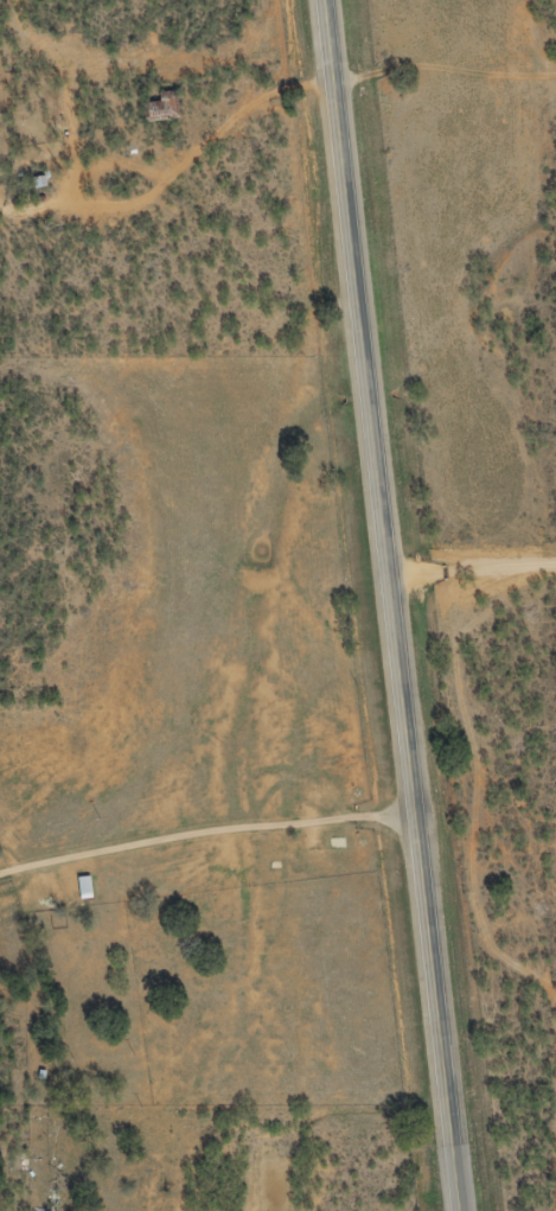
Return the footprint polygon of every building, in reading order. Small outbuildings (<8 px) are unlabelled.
[(166,120),(164,105),(147,107),(149,123),(166,120)] [(92,879),(81,879),(81,900),(92,900),(92,879)]
